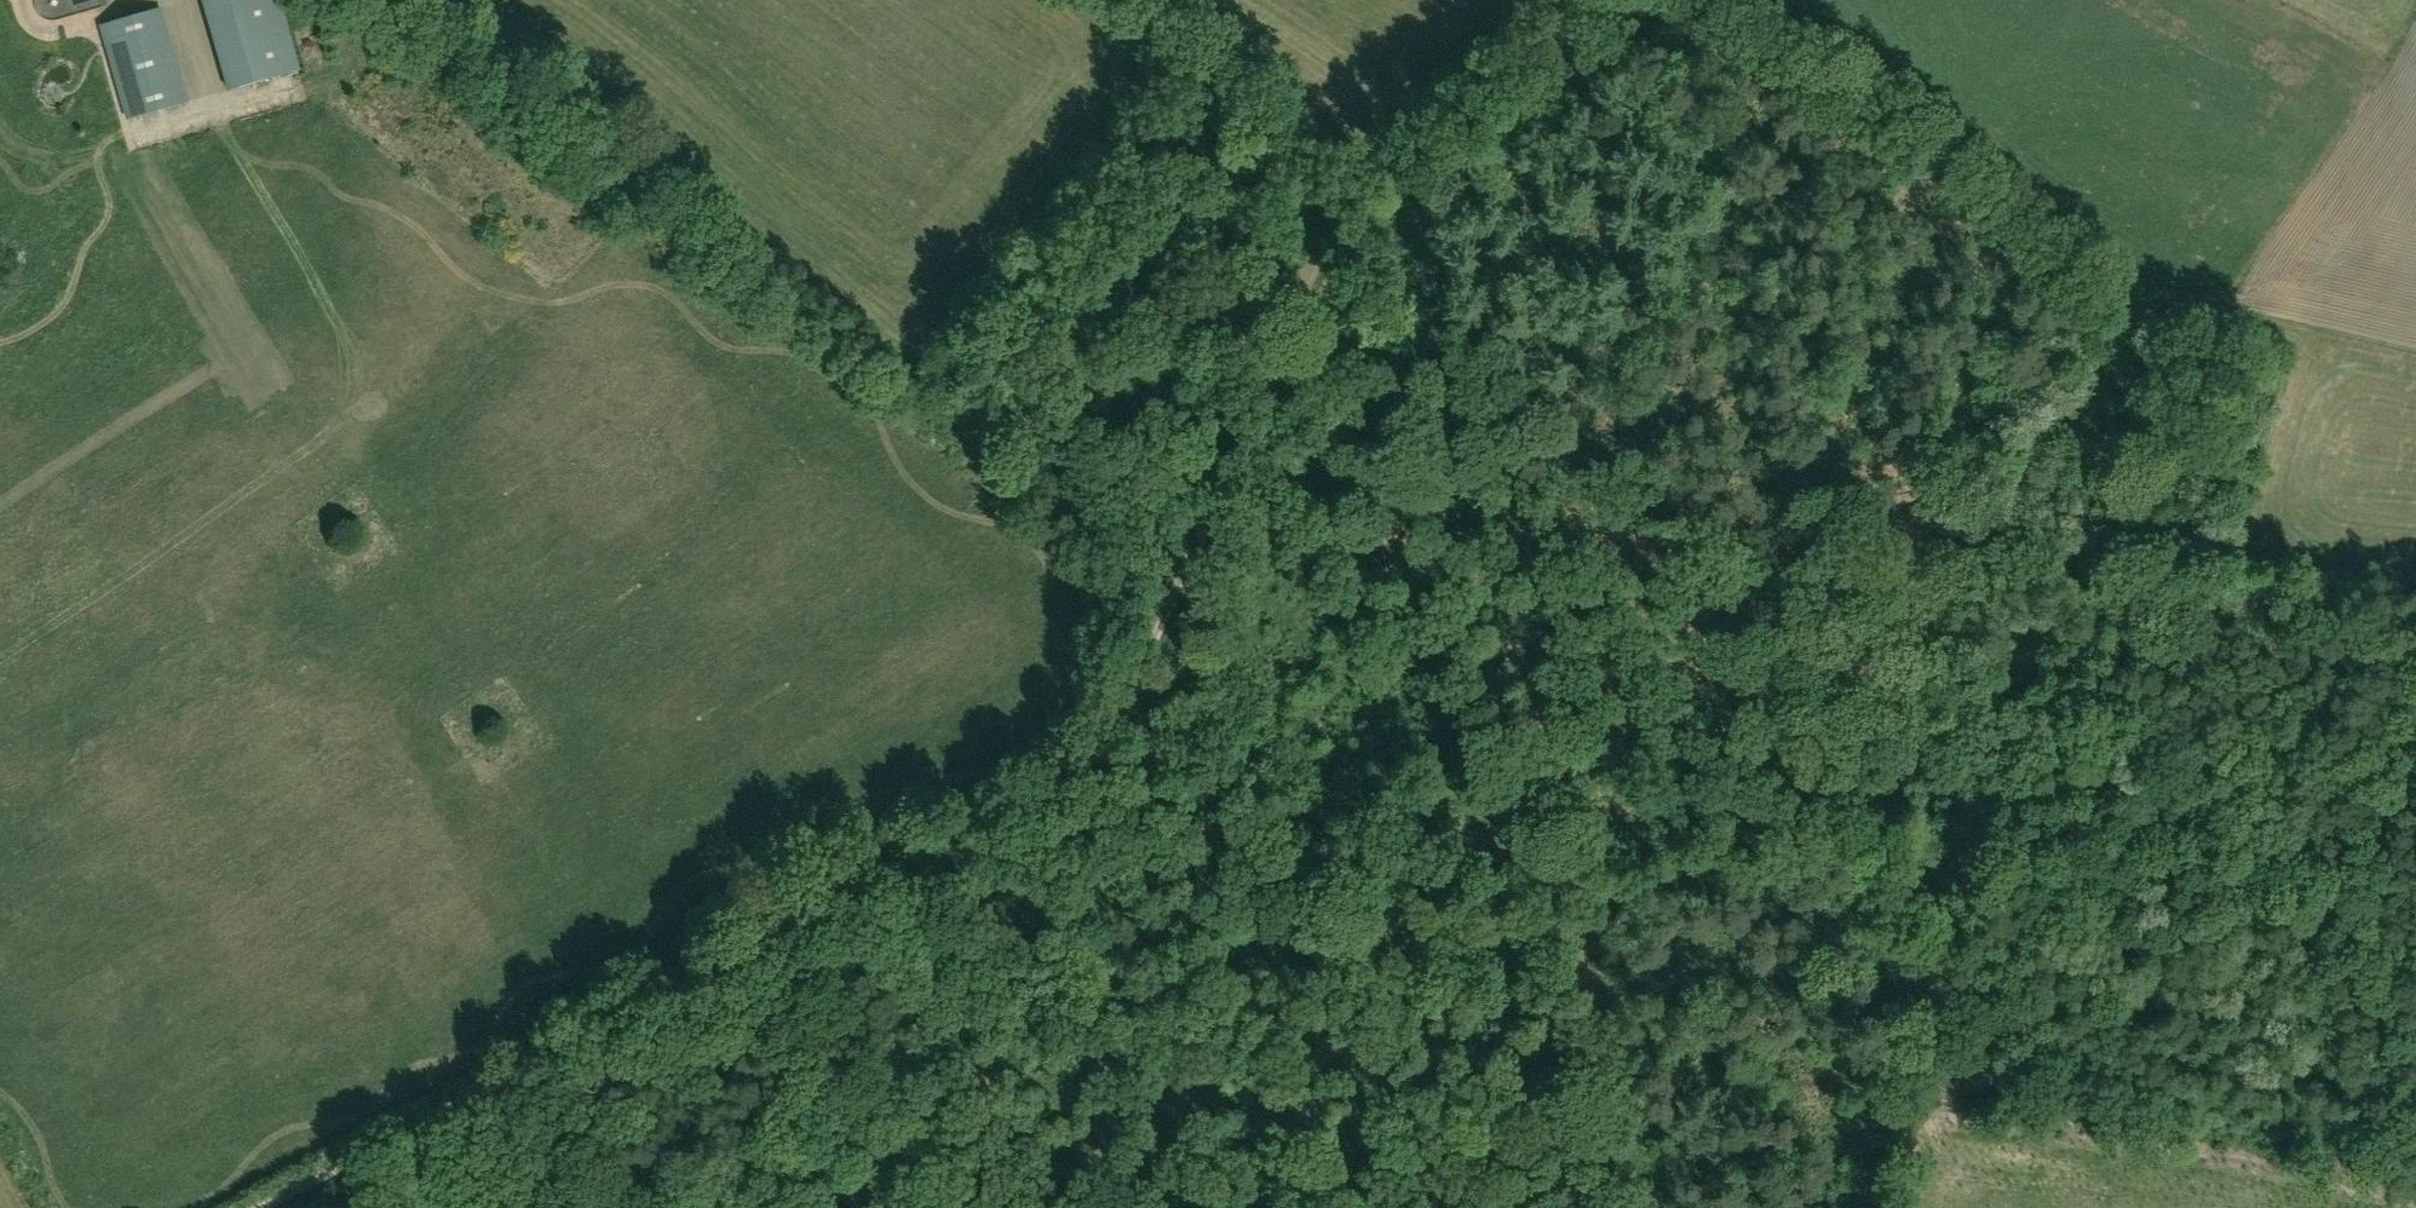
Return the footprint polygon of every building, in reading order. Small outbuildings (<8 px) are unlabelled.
[(298,69),(278,0),(203,0),(228,89),(298,69)] [(129,118),(187,101),(160,8),(102,25),(129,118)]
